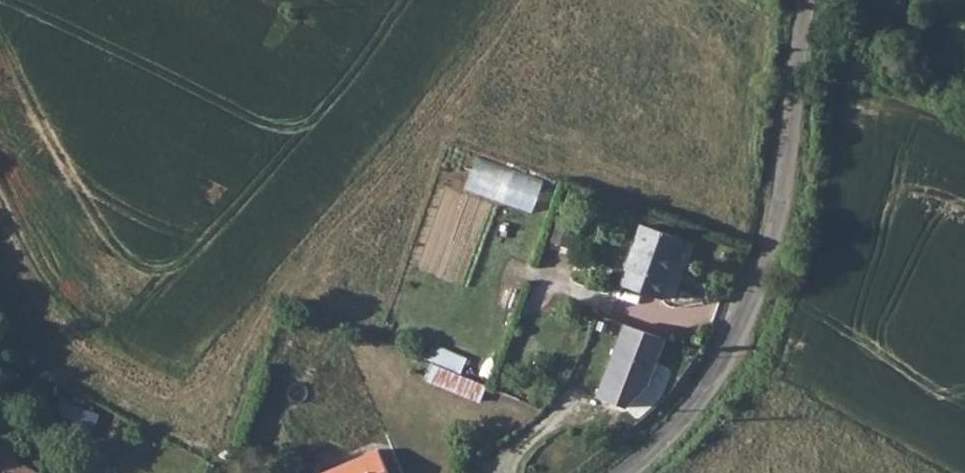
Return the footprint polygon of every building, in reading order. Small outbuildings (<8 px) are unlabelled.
[(478,155),(466,188),(536,214),(548,180),(478,155)] [(569,249),(575,230),(557,225),(551,244),(569,249)] [(639,229),(619,288),(661,301),(681,241),(639,229)] [(671,337),(624,323),(600,401),(631,411),(657,384),(671,337)] [(494,395),(443,373),(437,389),(490,410),(496,397),(494,395)] [(13,470),(14,467),(16,460),(0,455),(0,472),(22,472),(13,470)]
